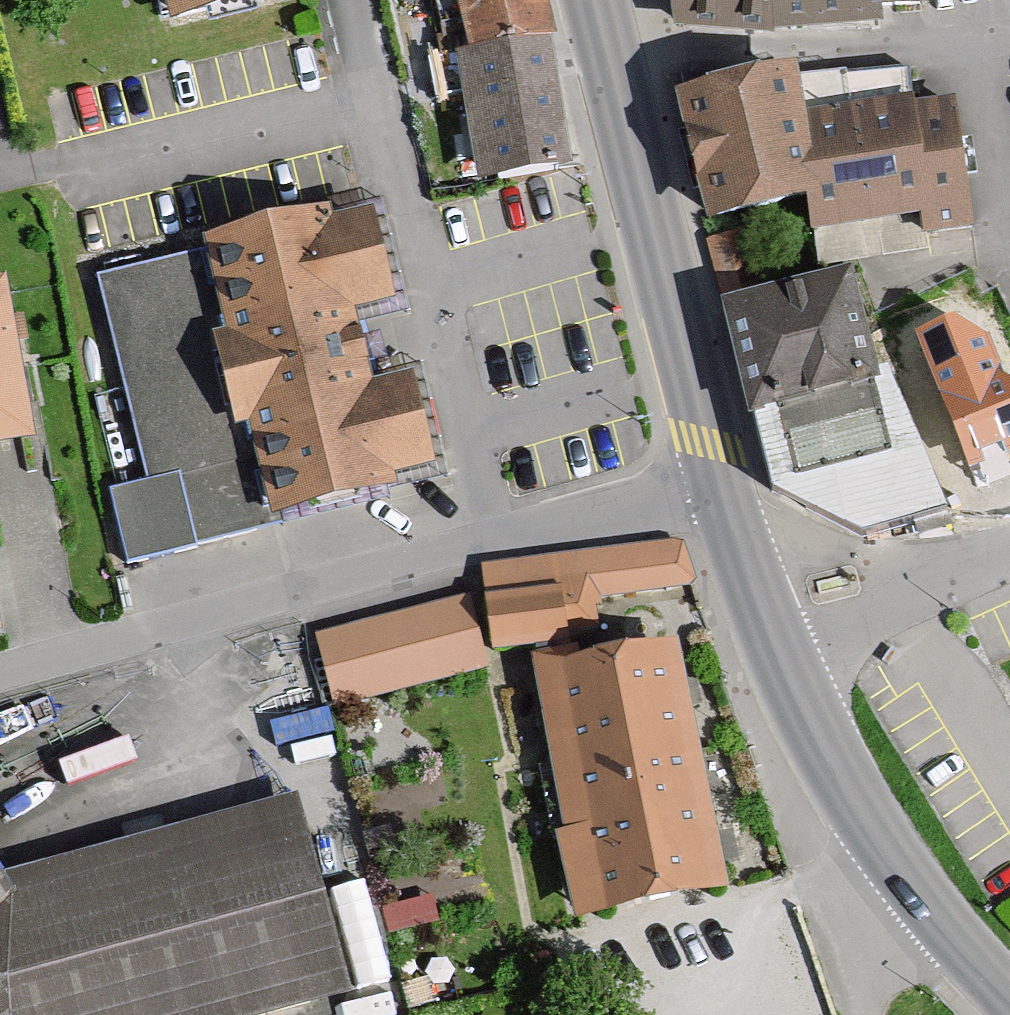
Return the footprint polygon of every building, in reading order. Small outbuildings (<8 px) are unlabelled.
[(175,27),(299,1),(299,0),(169,0),(175,27)] [(545,0),(465,0),(474,48),(554,33),(545,0)] [(665,38),(768,41),(763,0),(660,0),(665,38)] [(876,0),(763,0),(768,41),(878,31),(876,0)] [(474,48),(458,50),(482,181),(579,163),(554,33),(474,48)] [(789,81),(788,76),(667,105),(699,234),(801,211),(805,238),(915,220),(918,237),(970,232),(954,106),(912,110),(909,67),(789,81)] [(209,236),(211,246),(279,521),(404,490),(400,474),(440,464),(418,372),(380,381),(363,313),(403,303),(380,208),(337,218),(334,206),(209,236)] [(742,233),(705,242),(721,305),(758,296),(742,233)] [(279,521),(211,246),(98,273),(148,479),(111,488),(128,558),(279,521)] [(0,274),(0,444),(37,437),(6,272),(0,274)] [(845,277),(713,311),(768,501),(859,548),(944,520),(930,487),(884,379),(873,383),(845,277)] [(919,333),(971,462),(1009,447),(1009,380),(997,374),(982,334),(955,318),(919,333)] [(678,540),(485,562),(496,651),(575,642),(574,632),(602,629),(598,595),(691,584),(678,540)] [(491,664),(471,592),(316,634),(335,706),(491,664)] [(586,660),(583,645),(536,654),(571,831),(561,833),(578,920),(735,889),(686,640),(586,660)] [(300,791),(2,872),(0,869),(0,1014),(272,1014),(355,992),(300,791)]
